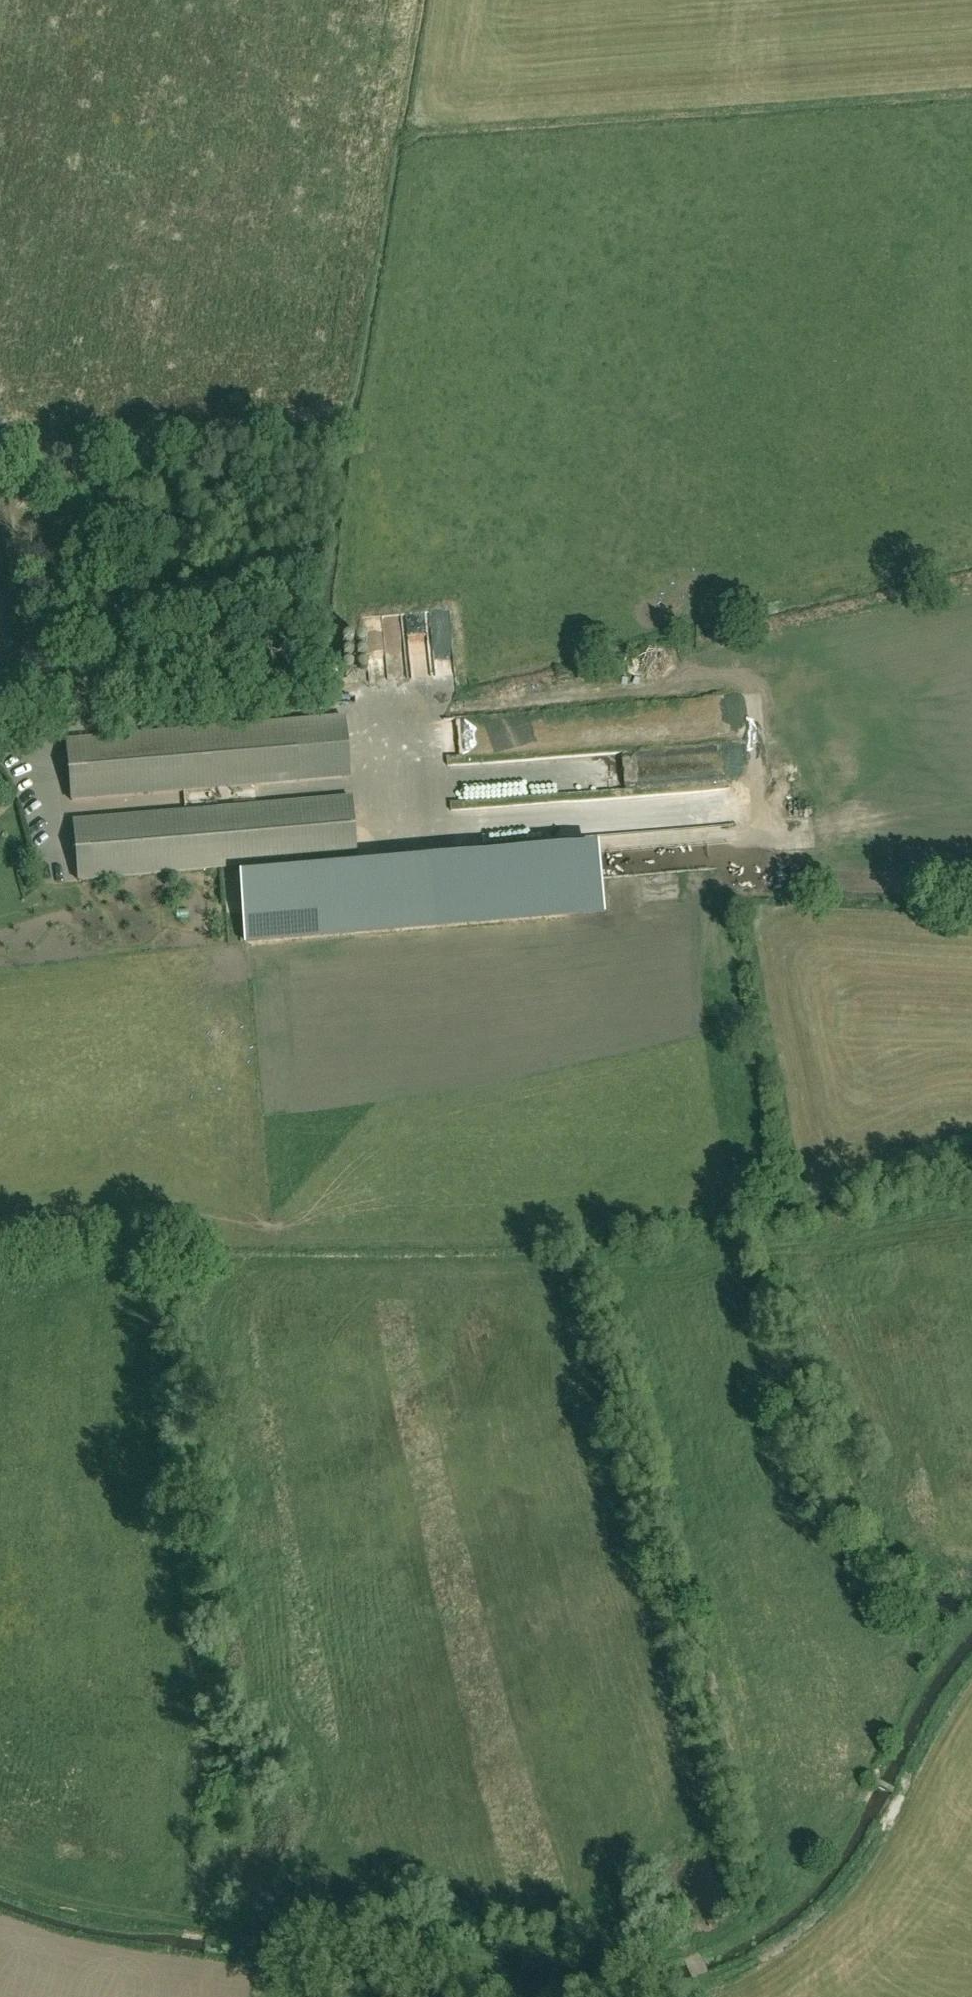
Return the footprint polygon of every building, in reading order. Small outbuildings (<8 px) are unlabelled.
[(39,667),(57,665),(56,653),(38,654),(39,667)] [(345,778),(343,748),(340,718),(67,741),(72,801),(345,778)] [(79,881),(224,869),(352,858),(347,798),(74,821),(79,881)]
